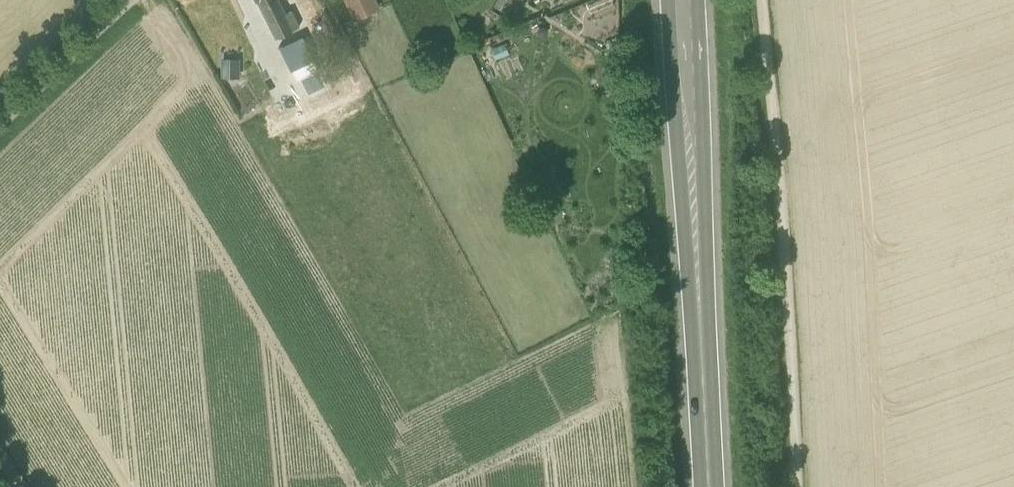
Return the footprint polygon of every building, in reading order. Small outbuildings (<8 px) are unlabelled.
[(262,9),(279,0),(278,0),(257,0),(262,9)] [(279,0),(262,9),(268,21),(285,13),(279,0)] [(355,19),(377,9),(373,0),(347,0),(355,19)] [(285,13),(268,21),(276,38),(299,27),(291,10),(285,13)] [(221,74),(239,74),(239,56),(221,56),(221,74)]
